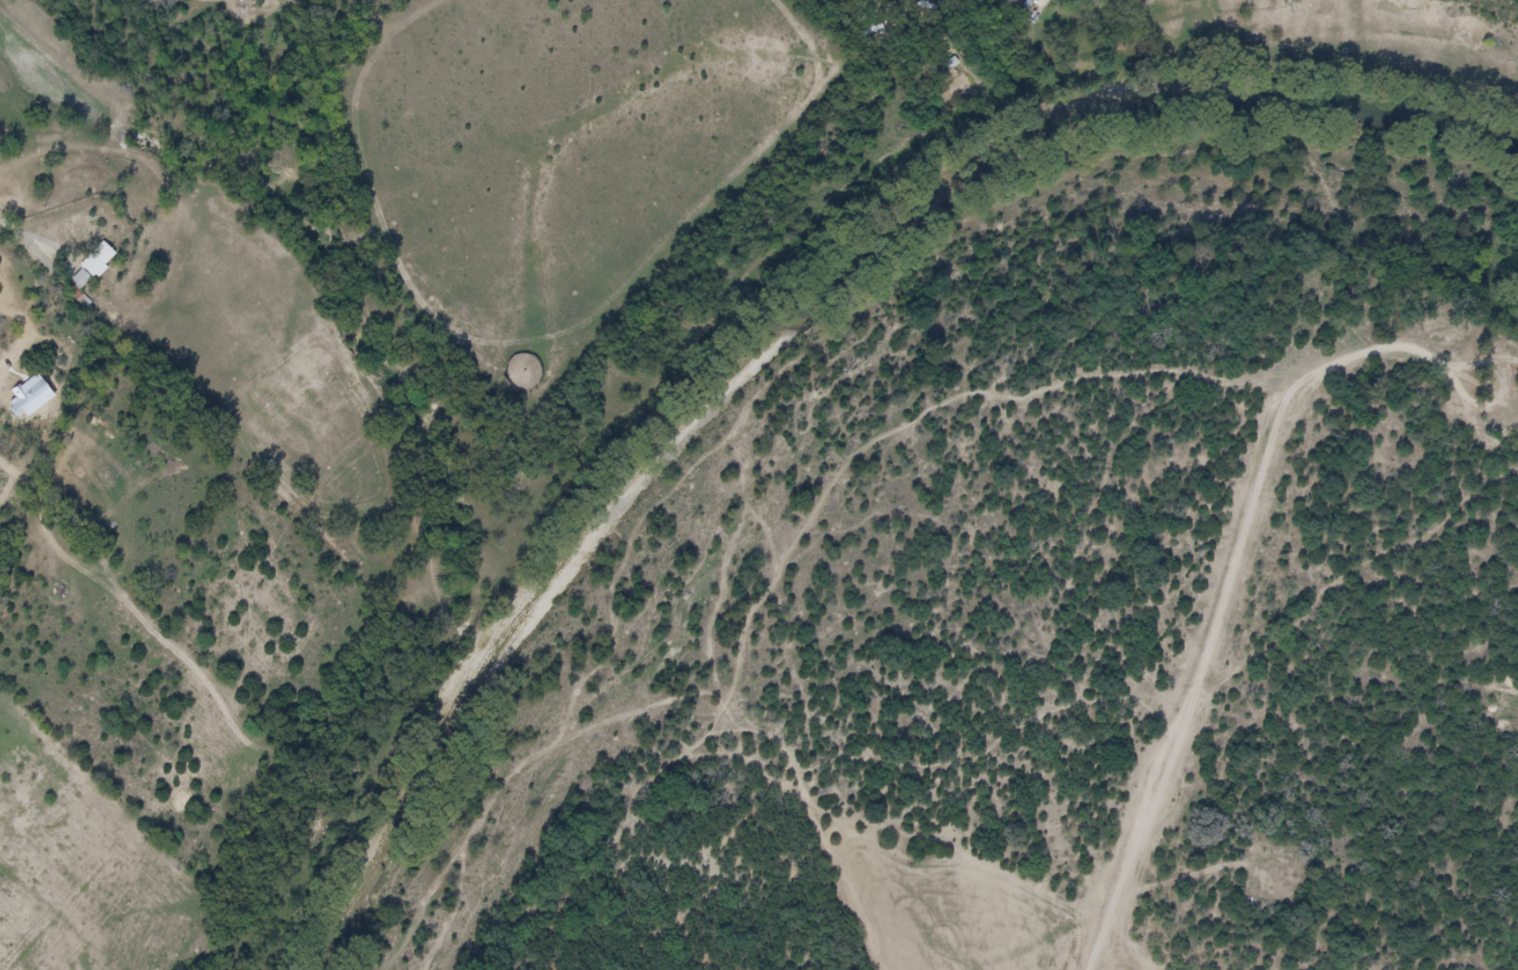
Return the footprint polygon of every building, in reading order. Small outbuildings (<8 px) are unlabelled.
[(81,269),(70,280),(81,291),(115,256),(100,242),(77,265),(81,269)] [(12,394),(23,409),(46,392),(35,377),(12,394)]
